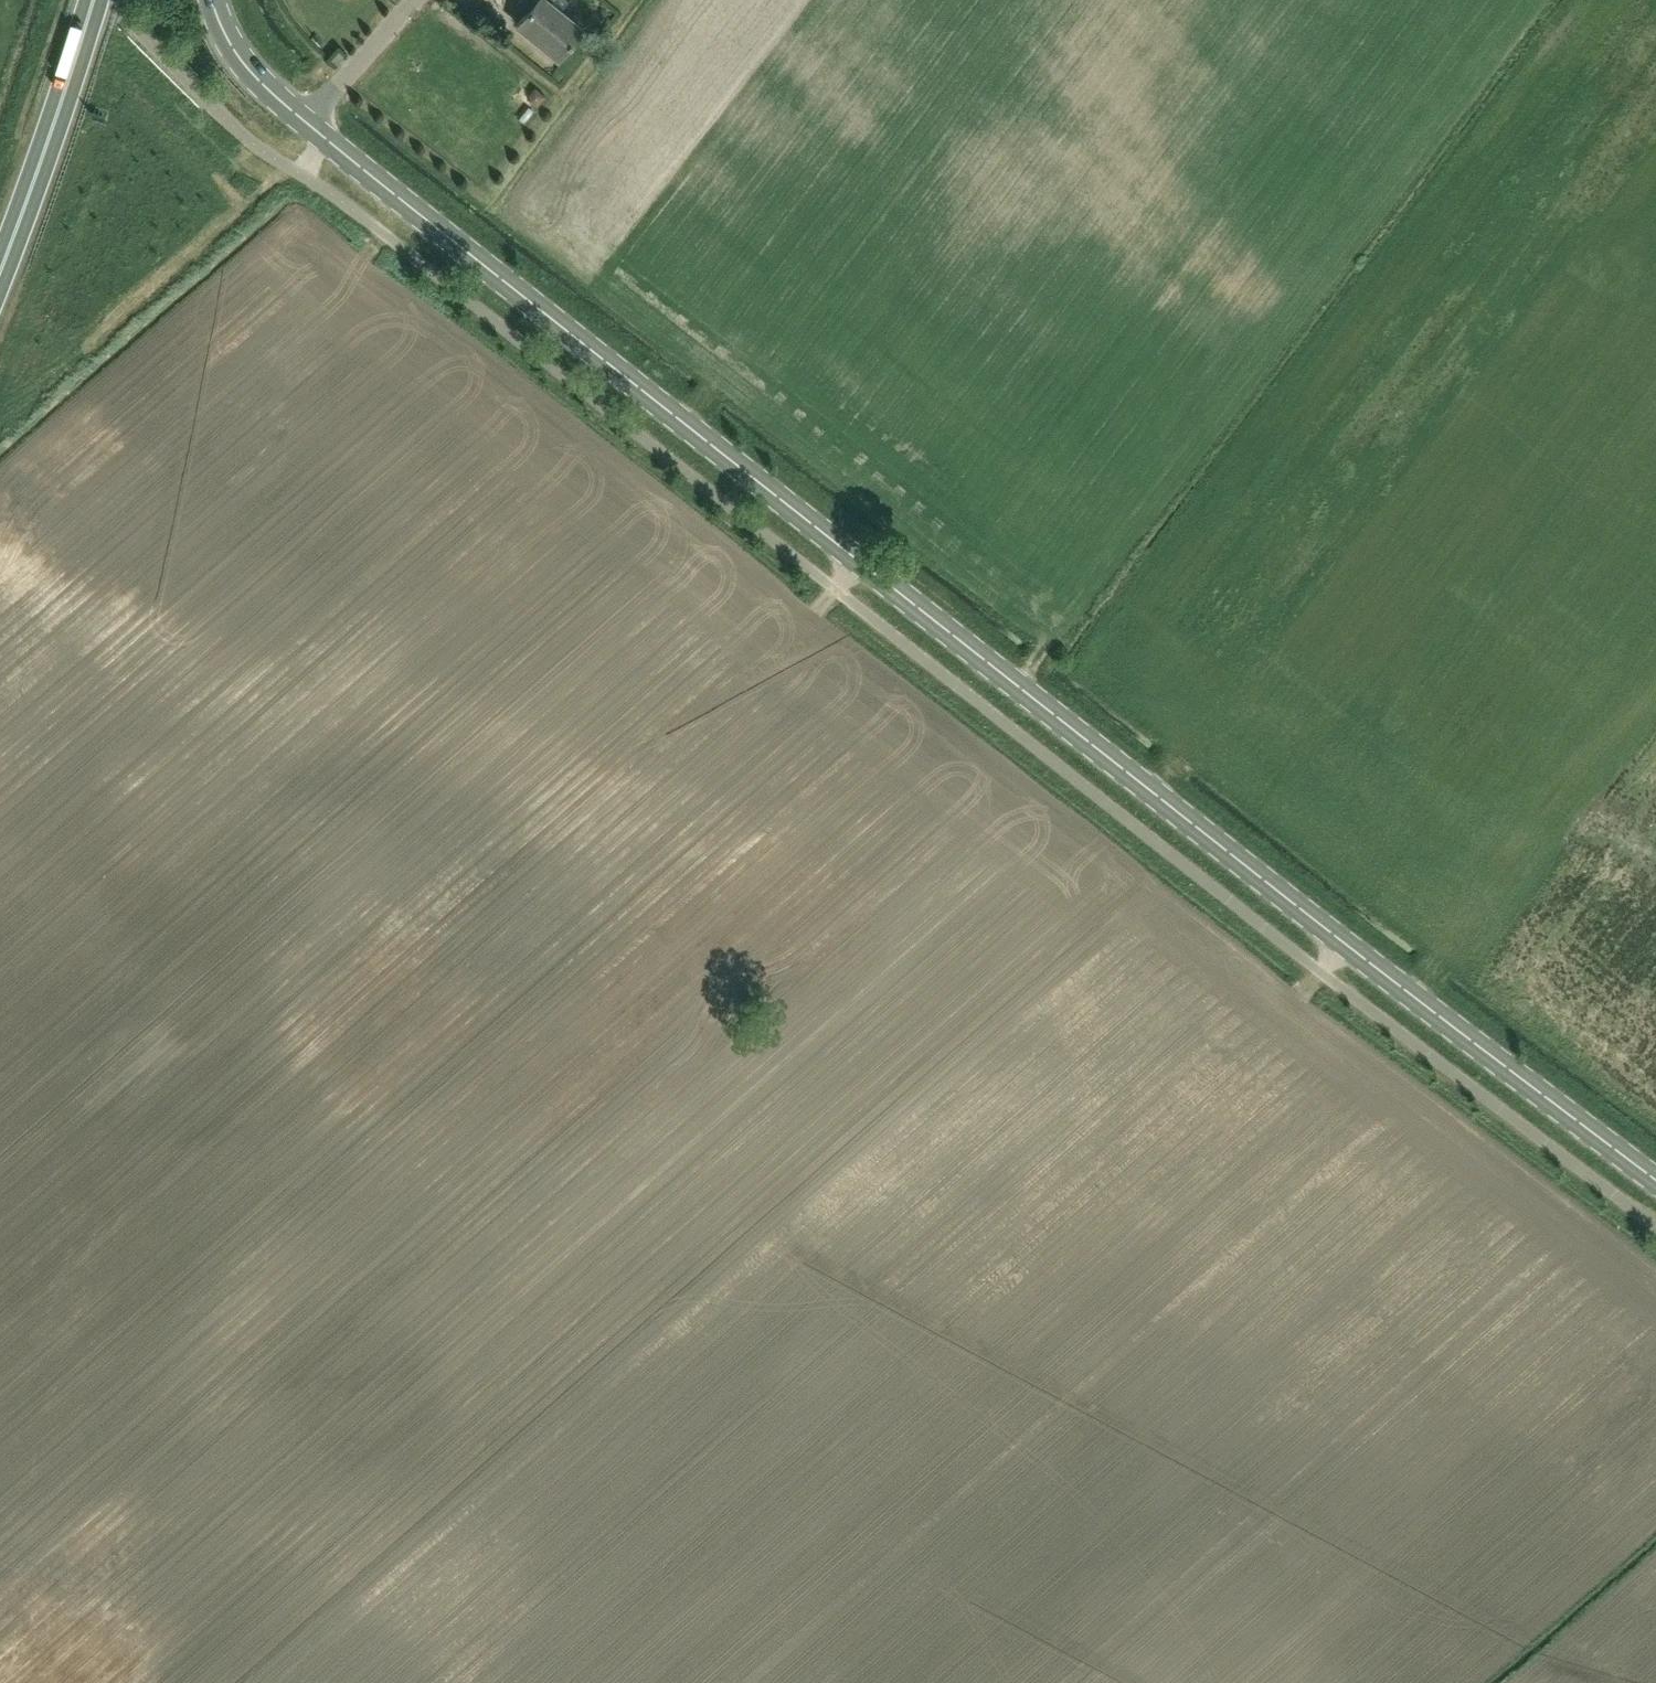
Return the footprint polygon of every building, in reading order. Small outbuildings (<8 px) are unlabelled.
[(583,29),(551,2),(552,0),(534,0),(536,2),(518,25),(559,58),(583,29)] [(339,51),(332,59),(337,64),(345,56),(339,51)]
